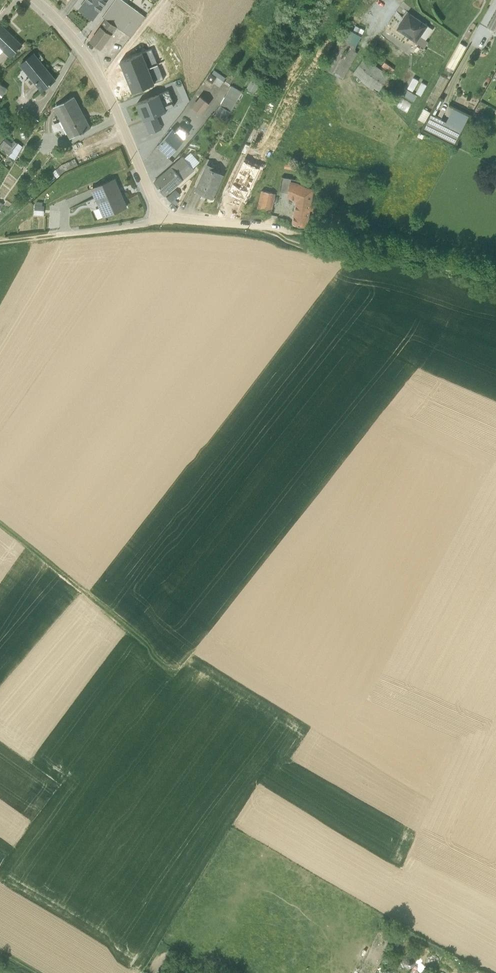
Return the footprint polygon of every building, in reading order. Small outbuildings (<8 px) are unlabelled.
[(108,0),(84,0),(78,9),(93,20),(108,0)] [(89,41),(100,49),(117,27),(130,36),(145,16),(123,0),(114,0),(102,16),(105,19),(89,41)] [(408,9),(395,27),(424,45),(428,40),(425,38),(432,27),(408,9)] [(22,45),(0,23),(0,24),(0,53),(3,51),(10,58),(22,45)] [(357,44),(362,35),(352,29),(347,38),(357,44)] [(346,48),(338,67),(348,70),(355,52),(346,48)] [(33,52),(19,64),(29,76),(24,80),(30,87),(35,84),(42,92),(56,80),(33,52)] [(354,71),(379,89),(391,72),(366,55),(354,71)] [(225,78),(213,70),(211,73),(223,81),(225,78)] [(254,94),(260,82),(252,77),(246,89),(254,94)] [(421,78),(418,90),(423,91),(427,80),(421,78)] [(215,114),(225,120),(238,98),(240,99),(242,94),(240,93),(241,91),(231,86),(215,114)] [(174,105),(168,90),(136,103),(149,134),(161,129),(156,115),(167,111),(166,109),(174,105)] [(53,107),(60,121),(59,122),(65,134),(67,134),(70,139),(90,128),(73,96),(53,107)] [(208,104),(200,97),(192,107),(201,113),(208,104)] [(432,109),(425,124),(456,139),(470,110),(454,103),(448,117),(432,109)] [(28,111),(23,117),(34,126),(38,121),(28,111)] [(19,128),(22,139),(28,137),(24,126),(19,128)] [(172,128),(158,146),(169,155),(188,133),(179,126),(175,131),(172,128)] [(14,160),(23,147),(17,143),(14,141),(11,143),(5,138),(0,145),(0,147),(14,160)] [(154,183),(164,196),(194,169),(192,168),(199,162),(191,153),(154,183)] [(56,178),(64,171),(77,165),(75,159),(61,165),(52,173),(56,178)] [(215,168),(206,164),(194,191),(213,199),(224,175),(214,170),(215,168)] [(255,174),(240,167),(228,192),(242,199),(255,174)] [(295,182),(296,179),(282,177),(279,192),(287,193),(287,197),(296,199),(293,221),(306,223),(309,207),(313,207),(314,199),(311,199),(314,186),(295,182)] [(126,207),(114,179),(92,188),(104,216),(126,207)] [(176,190),(167,198),(171,203),(171,202),(175,206),(178,203),(174,200),(180,195),(176,190)] [(275,195),(260,191),(256,211),(270,214),(275,195)] [(42,203),(35,203),(34,214),(43,215),(43,206),(42,206),(42,203)] [(452,968),(457,969),(461,958),(456,957),(452,968)] [(379,972),(409,972),(383,963),(379,972)]
